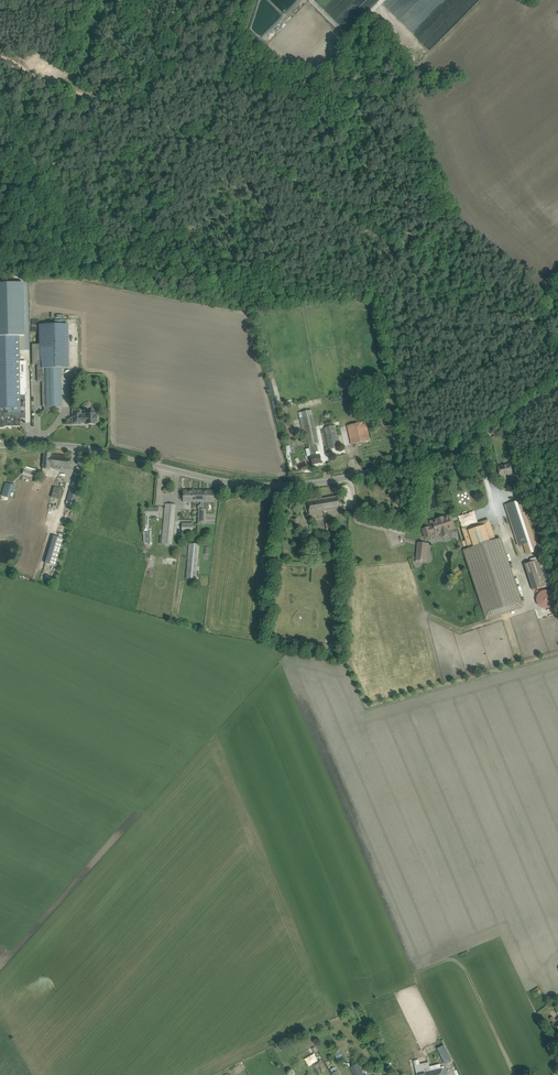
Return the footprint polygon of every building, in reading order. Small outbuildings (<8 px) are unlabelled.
[(23,328),(23,283),(1,283),(0,283),(0,328),(19,328),(23,328)] [(69,368),(68,324),(39,324),(39,344),(32,344),(32,365),(37,364),(37,381),(42,381),(42,407),(43,407),(43,412),(43,413),(49,413),(49,412),(52,412),(52,407),(62,407),(61,368),(69,368)] [(27,388),(26,361),(19,361),(19,337),(0,337),(0,427),(4,427),(4,426),(19,426),(19,422),(20,422),(20,420),(19,420),(19,418),(21,418),(21,413),(20,413),(20,395),(25,395),(25,388),(27,388)] [(80,414),(80,410),(72,410),(73,424),(80,424),(80,423),(85,423),(85,424),(95,424),(95,422),(97,422),(97,417),(97,414),(95,414),(95,413),(85,413),(85,414),(80,414)] [(312,410),(302,412),(303,417),(303,418),(307,436),(309,446),(309,448),(305,449),(307,457),(311,456),(312,459),(313,464),(321,462),(320,457),(320,456),(319,452),(318,452),(317,446),(316,447),(315,443),(318,443),(313,415),(312,410)] [(352,444),(369,440),(367,428),(369,428),(367,421),(348,426),(352,444)] [(329,449),(340,447),(335,425),(324,428),(329,449)] [(70,469),(71,462),(71,456),(51,454),(51,452),(44,452),(42,468),(49,469),(49,467),(70,469)] [(513,474),(512,469),(511,464),(498,466),(500,476),(508,474),(508,475),(513,474)] [(33,478),(36,470),(24,467),(22,474),(33,478)] [(75,470),(67,500),(75,502),(84,472),(75,470)] [(519,474),(514,475),(517,491),(522,490),(519,474)] [(14,491),(16,486),(5,483),(1,496),(9,498),(11,490),(14,491)] [(58,500),(61,488),(54,486),(51,498),(58,500)] [(199,502),(199,490),(184,490),(184,502),(199,502)] [(215,496),(215,491),(214,491),(214,490),(199,490),(199,502),(204,502),(203,509),(199,509),(198,522),(205,523),(205,510),(208,510),(208,504),(213,504),(213,502),(214,502),(214,496),(215,496)] [(340,501),(339,495),(322,499),(321,497),(307,499),(310,516),(320,514),(319,511),(341,508),(340,501)] [(521,500),(505,505),(509,518),(518,546),(523,545),(526,555),(538,551),(526,513),(521,500)] [(172,544),(175,510),(176,505),(166,503),(165,509),(162,543),(172,544)] [(148,528),(148,517),(158,517),(159,507),(144,507),(144,517),(144,543),(152,543),(152,528),(148,528)] [(292,528),(300,526),(298,516),(290,518),(292,528)] [(436,532),(452,527),(449,518),(445,520),(444,519),(438,521),(438,522),(434,523),(435,526),(430,528),(430,527),(423,529),(425,537),(432,535),(431,533),(436,531),(436,532)] [(496,539),(489,519),(461,528),(468,548),(463,550),(485,620),(524,607),(501,537),(496,539)] [(193,533),(193,523),(182,523),(182,533),(193,533)] [(53,536),(44,564),(56,567),(64,540),(53,536)] [(416,560),(426,561),(428,543),(417,542),(416,560)] [(196,579),(199,544),(189,543),(186,578),(196,579)] [(543,559),(524,565),(533,591),(550,585),(543,559)] [(537,595),(536,600),(538,605),(541,608),(546,609),(551,607),(554,604),(555,599),(553,594),(550,591),(545,590),(540,592),(537,595)] [(536,996),(542,992),(538,987),(532,992),(536,996)] [(557,1005),(557,1003),(554,999),(550,1004),(555,1008),(557,1005)] [(556,1020),(553,1016),(550,1019),(553,1022),(552,1024),(556,1029),(557,1031),(557,1018),(556,1020)] [(447,1049),(441,1051),(446,1063),(452,1061),(447,1049)] [(325,1069),(320,1060),(313,1064),(315,1068),(318,1067),(321,1071),(325,1069)] [(414,1066),(417,1074),(432,1074),(431,1072),(430,1066),(428,1062),(414,1066)] [(351,1067),(350,1067),(354,1074),(364,1074),(358,1063),(351,1067)] [(338,1070),(337,1070),(335,1066),(330,1069),(333,1073),(332,1073),(333,1074),(341,1074),(338,1070)]
